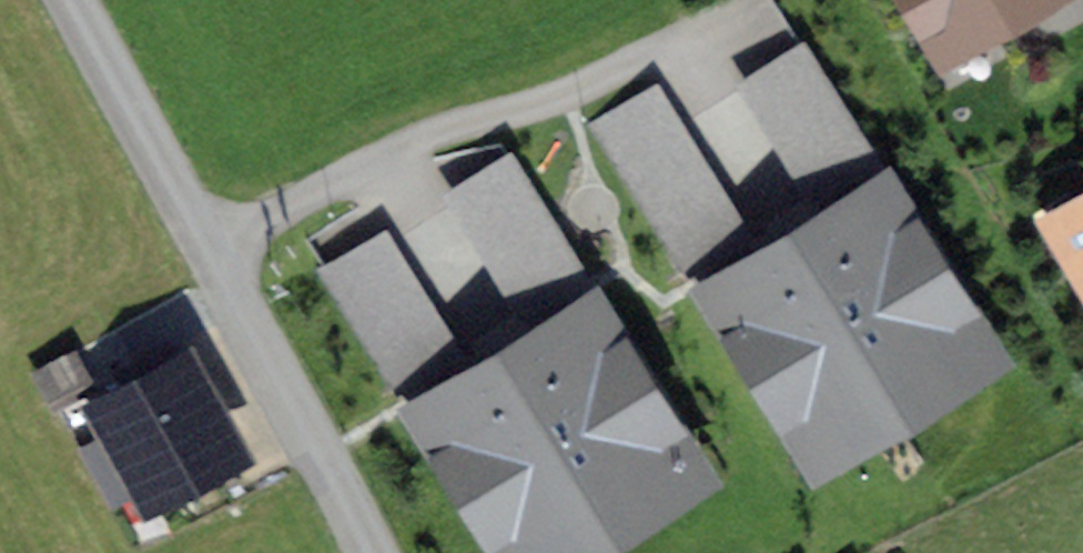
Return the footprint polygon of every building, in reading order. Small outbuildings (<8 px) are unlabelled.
[(1016,0),(924,0),(948,41),(1016,0)] [(803,46),(745,83),(815,193),(873,156),(803,46)] [(598,126),(689,271),(748,234),(657,89),(598,126)] [(515,164),(456,201),(525,310),(583,273),(515,164)] [(886,188),(717,294),(812,444),(866,410),(884,438),(905,425),(887,396),(981,337),(886,188)] [(1061,222),(1082,260),(1082,209),(1061,222)] [(327,271),(399,388),(458,351),(386,235),(327,271)] [(425,414),(514,552),(537,552),(574,530),(588,552),(600,552),(612,545),(594,516),(689,456),(594,307),(425,414)] [(173,345),(95,388),(151,489),(229,445),(173,345)] [(41,375),(51,392),(80,376),(70,358),(41,375)]
